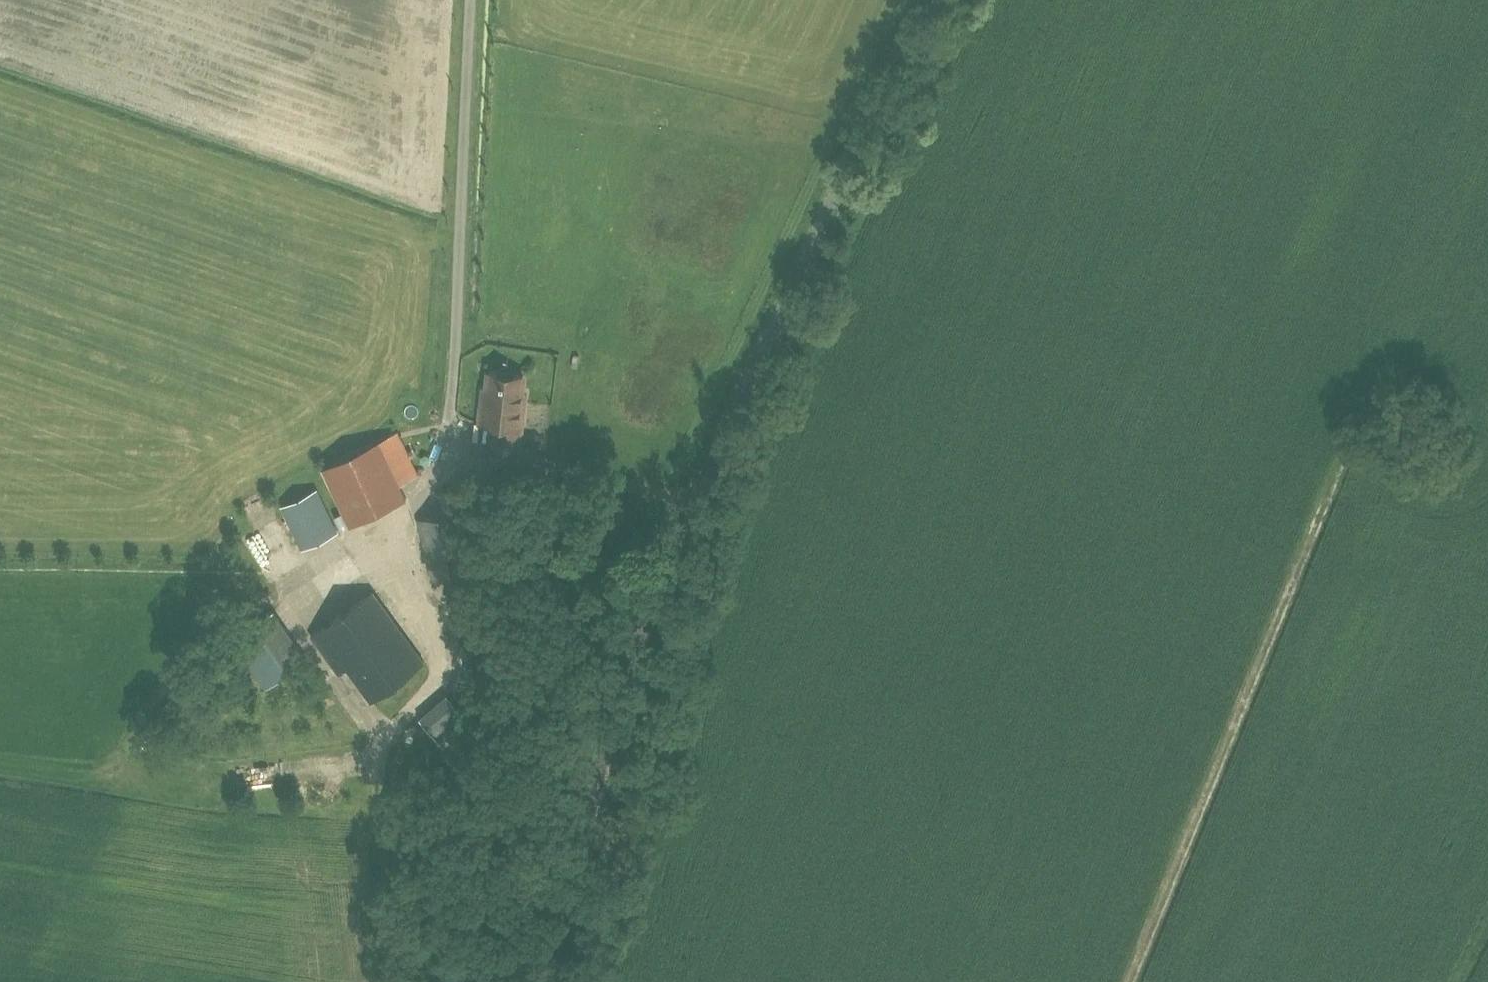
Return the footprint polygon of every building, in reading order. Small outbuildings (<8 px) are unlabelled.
[(477,423),(480,424),(478,441),(522,446),(528,391),(525,391),(527,373),(485,370),(484,387),(481,386),(477,423)] [(322,467),(349,526),(407,497),(401,484),(419,475),(398,430),(322,467)] [(472,572),(460,511),(469,509),(464,486),(438,493),(443,514),(418,519),(430,580),(472,572)] [(281,506),(285,514),(301,549),(337,532),(320,497),(316,489),(281,506)] [(370,700),(425,661),(374,589),(309,636),(337,675),(347,667),(370,700)]
